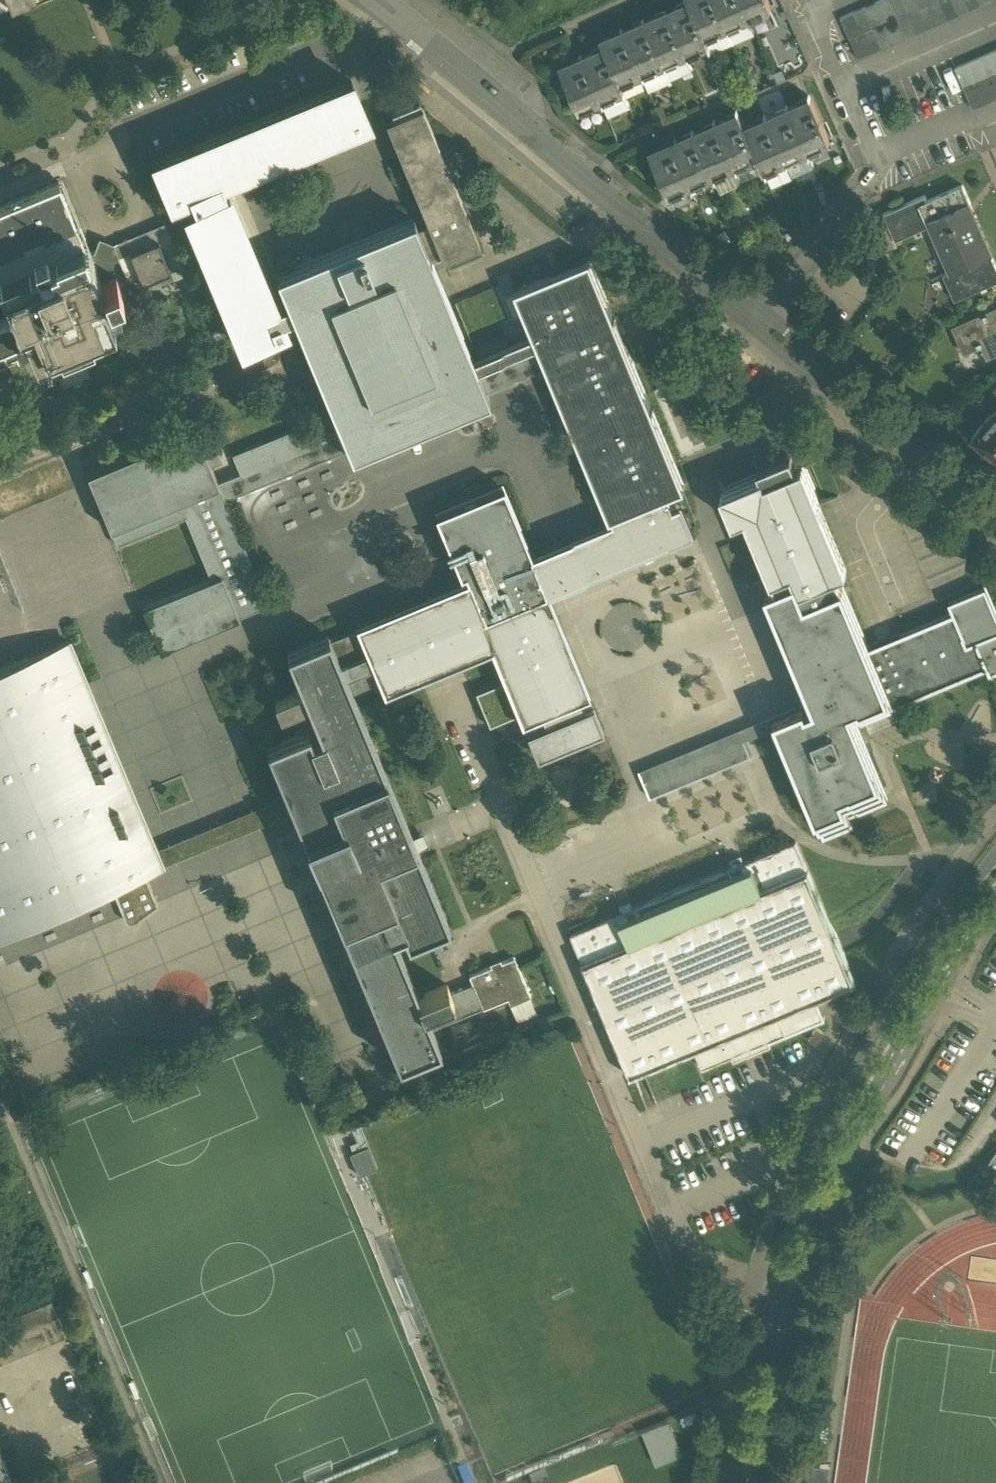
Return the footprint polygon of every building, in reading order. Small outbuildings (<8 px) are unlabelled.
[(11,9),(32,0),(7,0),(11,9)] [(714,0),(688,0),(689,2),(705,38),(727,29),(714,0)] [(740,0),(714,0),(727,29),(749,19),(740,0)] [(766,0),(740,0),(749,19),(770,10),(766,0)] [(889,0),(882,0),(864,8),(873,28),(882,48),(905,38),(897,18),(889,0)] [(897,18),(907,13),(902,0),(889,0),(897,18)] [(918,8),(914,0),(902,0),(907,13),(918,8)] [(927,0),(914,0),(918,8),(928,4),(927,0)] [(928,4),(937,24),(948,19),(939,0),(937,0),(928,4)] [(948,19),(958,14),(952,0),(939,0),(948,19)] [(958,14),(969,10),(964,0),(952,0),(958,14)] [(969,10),(979,5),(977,0),(964,0),(969,10)] [(705,38),(689,2),(667,12),(686,55),(708,45),(705,38)] [(928,4),(918,8),(927,28),(937,24),(928,4)] [(864,8),(852,13),(861,33),(873,28),(864,8)] [(918,8),(907,13),(916,33),(927,28),(918,8)] [(686,55),(667,12),(645,22),(664,64),(686,55)] [(852,13),(840,18),(849,38),(861,33),(852,13)] [(907,13),(897,18),(905,38),(916,33),(907,13)] [(664,64),(645,22),(623,31),(642,74),(664,64)] [(861,33),(849,38),(858,59),(882,48),(873,28),(861,33)] [(623,31),(601,41),(604,48),(620,84),(642,74),(623,31)] [(604,48),(582,58),(601,101),(623,91),(620,84),(604,48)] [(987,54),(995,72),(995,50),(987,54)] [(987,54),(976,59),(986,79),(995,74),(995,72),(987,54)] [(601,101),(582,58),(560,67),(580,111),(601,101)] [(976,59),(965,64),(974,84),(975,84),(986,79),(976,59)] [(965,64),(955,69),(964,88),(974,84),(965,64)] [(986,79),(995,99),(995,98),(995,74),(986,79)] [(995,99),(986,79),(975,84),(984,104),(995,99)] [(352,81),(155,162),(172,203),(190,195),(193,200),(192,201),(195,207),(227,194),(221,182),(226,181),(225,179),(338,132),(339,134),(341,133),(341,132),(349,129),(349,130),(368,122),(352,81)] [(974,84),(964,88),(973,109),(984,104),(975,84),(974,84)] [(810,99),(788,109),(808,153),(829,143),(810,99)] [(480,244),(422,105),(386,120),(428,223),(442,254),(444,259),(480,244)] [(788,109),(766,118),(786,163),(808,153),(788,109)] [(744,128),(738,114),(716,123),(736,167),(757,158),(744,128)] [(766,118),(744,128),(757,158),(764,172),(786,163),(766,118)] [(716,123),(694,133),(714,177),(736,167),(716,123)] [(694,133),(673,143),(692,187),(714,177),(694,133)] [(692,187),(673,143),(650,153),(669,196),(692,187)] [(808,153),(786,163),(792,177),(814,167),(808,153)] [(59,181),(0,206),(0,280),(15,315),(19,327),(23,325),(34,352),(35,353),(60,343),(62,346),(88,335),(87,332),(113,321),(109,310),(97,282),(100,280),(89,253),(59,181)] [(926,201),(924,202),(933,220),(926,223),(948,272),(954,269),(955,271),(990,255),(968,205),(970,204),(962,186),(926,201)] [(196,211),(188,215),(243,347),(284,330),(280,322),(274,308),(227,194),(195,207),(196,211)] [(924,196),(882,214),(893,237),(926,223),(933,220),(924,202),(926,201),(924,196)] [(413,218),(278,275),(288,303),(294,317),(341,427),(367,416),(367,417),(451,382),(451,381),(477,371),(473,361),(430,259),(417,228),(413,218)] [(442,254),(428,223),(417,228),(430,259),(442,254)] [(180,259),(170,235),(158,240),(168,264),(180,259)] [(158,240),(130,252),(135,264),(140,276),(143,282),(171,271),(168,264),(158,240)] [(121,285),(108,256),(112,247),(98,242),(94,251),(89,253),(100,280),(97,282),(109,310),(128,302),(121,285)] [(130,252),(118,256),(123,268),(135,264),(130,252)] [(955,271),(954,269),(948,272),(942,275),(954,301),(995,282),(995,268),(990,255),(955,271)] [(180,259),(168,264),(171,271),(183,265),(180,259)] [(684,487),(590,260),(517,290),(535,334),(548,366),(611,517),(612,516),(666,494),(684,487)] [(288,303),(274,308),(280,322),(294,317),(288,303)] [(952,327),(961,348),(976,341),(978,347),(981,346),(987,358),(995,354),(995,308),(952,327)] [(34,352),(23,325),(19,327),(15,315),(3,320),(11,339),(1,344),(0,341),(0,366),(34,352)] [(0,321),(0,341),(1,344),(11,339),(3,320),(0,321)] [(535,334),(473,361),(477,371),(451,381),(451,382),(367,417),(367,416),(341,427),(342,431),(320,440),(321,443),(241,475),(240,473),(218,482),(219,485),(218,485),(224,500),(350,448),(352,452),(487,397),(485,392),(548,366),(535,334)] [(985,402),(994,409),(995,406),(995,388),(985,402)] [(994,409),(973,434),(995,454),(995,406),(994,409)] [(312,422),(232,454),(240,473),(241,475),(321,443),(320,440),(312,422)] [(195,428),(87,473),(111,530),(218,485),(219,485),(218,482),(195,428)] [(797,467),(792,454),(758,467),(761,475),(722,491),(734,521),(746,515),(771,576),(746,515),(775,503),(783,521),(820,505),(803,465),(797,467)] [(218,485),(111,530),(117,544),(185,516),(212,579),(221,575),(239,616),(268,604),(224,500),(218,485)] [(531,555),(503,487),(436,514),(461,574),(465,572),(468,579),(484,619),(547,593),(531,555)] [(614,521),(531,555),(547,593),(694,532),(682,503),(674,507),(670,498),(668,499),(666,494),(612,516),(614,521)] [(820,505),(783,521),(775,503),(746,515),(771,576),(773,580),(775,579),(778,587),(796,579),(800,589),(810,585),(837,573),(838,574),(847,570),(820,505)] [(838,574),(837,573),(810,585),(800,589),(796,579),(778,587),(767,591),(812,698),(816,707),(779,723),(780,725),(779,725),(825,835),(854,823),(850,814),(859,810),(859,811),(888,799),(855,721),(854,719),(901,699),(902,702),(988,666),(989,666),(978,640),(978,639),(968,643),(965,636),(966,636),(956,612),(955,612),(901,634),(902,635),(892,639),(892,638),(879,643),(880,644),(869,648),(843,586),(838,574)] [(212,579),(143,607),(161,651),(239,619),(239,616),(221,575),(212,579)] [(415,601),(359,624),(360,627),(381,679),(386,691),(442,668),(491,648),(480,621),(484,619),(468,579),(415,601)] [(951,602),(955,612),(956,612),(966,636),(965,636),(968,643),(978,639),(978,640),(995,632),(995,612),(986,588),(951,602)] [(484,619),(480,621),(491,648),(505,680),(475,693),(489,727),(519,715),(522,722),(541,714),(545,724),(546,725),(583,709),(583,708),(578,698),(588,694),(547,593),(484,619)] [(360,627),(329,639),(351,691),(381,679),(360,627)] [(978,640),(989,666),(988,666),(992,674),(995,673),(995,632),(978,640)] [(329,639),(328,636),(289,652),(303,687),(275,699),(280,713),(309,702),(323,735),(311,740),(307,730),(268,747),(399,1063),(439,1047),(432,1029),(424,1011),(453,999),(450,993),(447,985),(418,997),(393,936),(404,931),(408,940),(447,924),(351,691),(329,639)] [(0,669),(0,934),(112,888),(145,874),(81,719),(80,719),(69,693),(87,686),(68,641),(18,662),(0,669)] [(812,698),(640,770),(644,779),(744,737),(744,739),(752,736),(751,734),(752,734),(753,736),(760,733),(760,731),(760,730),(761,732),(769,729),(769,727),(769,726),(770,729),(778,726),(777,723),(779,723),(816,707),(812,698)] [(901,699),(854,719),(855,721),(865,717),(871,732),(898,721),(892,706),(902,702),(901,699)] [(583,709),(546,725),(545,724),(533,729),(534,730),(528,732),(537,756),(602,729),(592,706),(586,708),(586,707),(583,708),(583,709)] [(744,737),(644,779),(652,796),(751,755),(744,739),(744,737)] [(282,797),(152,851),(159,867),(289,814),(282,797)] [(796,840),(571,934),(630,1076),(695,1049),(703,1068),(824,1018),(816,999),(855,982),(796,840)] [(145,874),(112,888),(126,922),(128,924),(130,924),(132,925),(134,924),(159,906),(145,874)] [(514,957),(469,976),(473,984),(483,1008),(483,1009),(508,999),(528,990),(514,957)] [(453,999),(424,1011),(432,1029),(483,1008),(473,984),(450,993),(453,999)] [(528,990),(508,999),(510,1005),(530,997),(528,990)] [(987,1164),(995,1170),(995,1151),(987,1164)] [(657,1463),(684,1452),(670,1419),(643,1429),(657,1463)] [(0,1450),(0,1482),(14,1482),(0,1450)]
